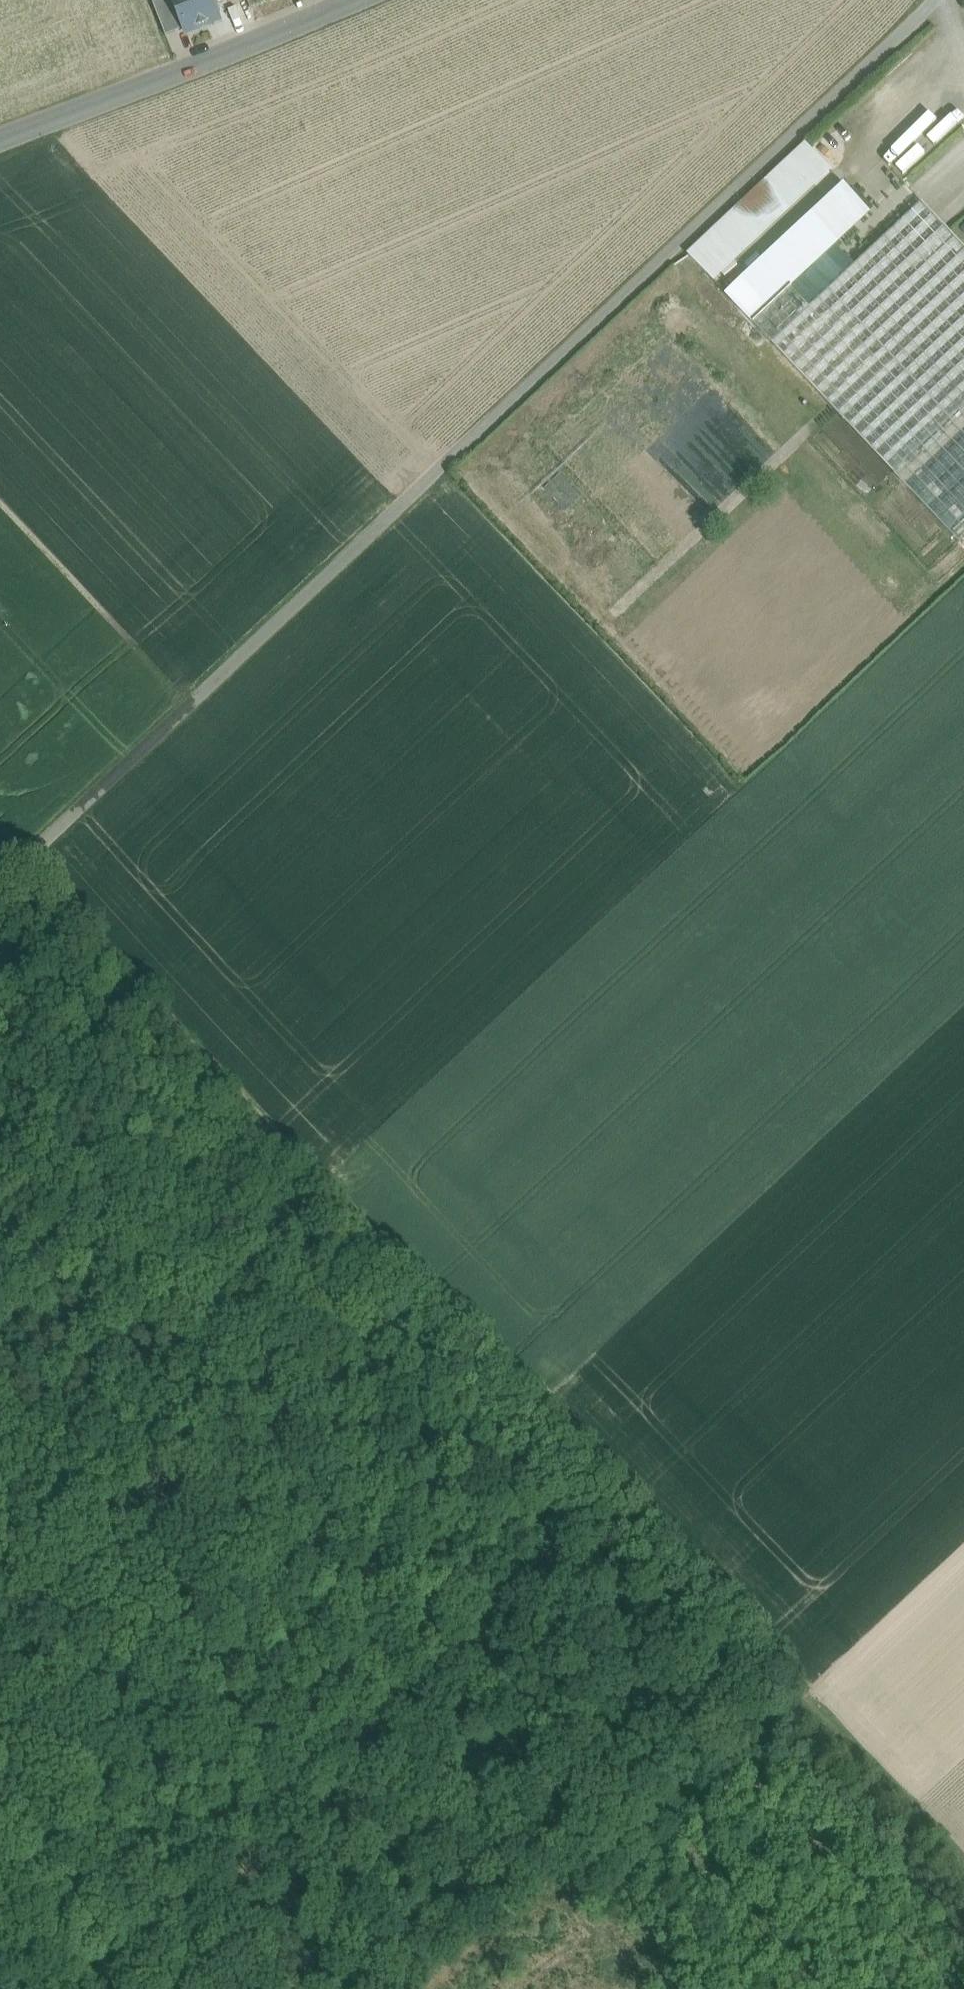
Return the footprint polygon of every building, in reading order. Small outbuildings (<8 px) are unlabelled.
[(153,3),(166,36),(184,29),(173,0),(161,0),(153,3)] [(184,29),(186,32),(219,19),(215,9),(219,0),(173,0),(184,29)] [(806,145),(688,255),(714,282),(832,172),(806,145)] [(844,185),(725,294),(752,323),(791,287),(790,286),(869,212),(844,185)] [(922,202),(810,308),(771,344),(893,473),(963,406),(963,247),(922,202)] [(791,287),(752,323),(771,344),(810,308),(791,287)]
